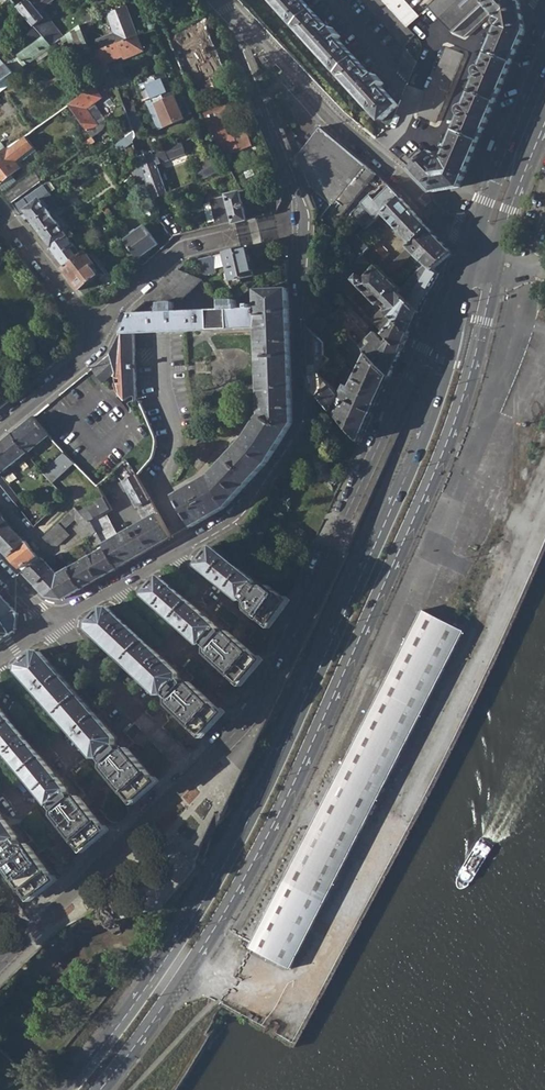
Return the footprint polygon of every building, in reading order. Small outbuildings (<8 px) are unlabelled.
[(17,7),(43,37),(51,46),(57,41),(47,29),(50,27),(29,0),(17,7)] [(380,121),(397,104),(380,86),(383,84),(373,74),(371,76),(336,40),(338,38),(330,29),(327,31),(299,0),(267,0),(380,121)] [(403,45),(414,35),(406,26),(382,0),(362,0),(403,45)] [(406,26),(417,16),(403,0),(382,0),(406,26)] [(451,32),(463,36),(487,14),(485,11),(488,8),(491,9),(496,14),(494,15),(496,19),(496,20),(496,22),(496,23),(497,24),(497,25),(480,67),(478,67),(476,67),(475,68),(474,70),(474,72),(474,73),(475,75),(476,76),(464,106),(462,106),(460,106),(459,108),(458,109),(457,111),(458,113),(459,114),(460,115),(442,158),(441,158),(439,158),(437,159),(429,151),(424,155),(425,156),(411,168),(432,192),(459,187),(525,31),(520,4),(516,0),(487,0),(451,32)] [(428,6),(451,32),(487,0),(435,0),(428,6)] [(87,44),(92,55),(102,51),(138,36),(126,6),(115,10),(114,7),(106,10),(107,13),(107,14),(114,33),(87,44)] [(94,20),(94,21),(100,19),(96,10),(91,13),(94,20)] [(94,20),(91,13),(88,15),(86,19),(87,23),(94,20)] [(104,81),(107,79),(112,76),(107,64),(125,57),(127,59),(144,51),(138,36),(102,51),(92,55),(94,60),(104,81)] [(52,47),(51,46),(43,37),(15,58),(9,63),(0,69),(0,83),(52,47)] [(445,47),(417,114),(434,121),(462,54),(445,47)] [(399,66),(414,71),(419,57),(405,51),(399,66)] [(100,84),(104,81),(94,60),(85,65),(87,68),(86,68),(92,80),(97,78),(100,84)] [(145,80),(155,103),(174,95),(170,87),(168,82),(164,72),(145,80)] [(114,77),(119,91),(126,88),(120,74),(114,77)] [(117,106),(123,103),(119,91),(114,77),(113,75),(112,76),(107,79),(109,86),(117,106)] [(109,86),(107,79),(104,81),(100,84),(94,88),(99,94),(109,86)] [(148,106),(155,103),(145,80),(139,83),(148,106)] [(90,108),(102,98),(99,94),(94,88),(69,105),(88,131),(98,124),(92,116),(89,111),(86,112),(85,110),(86,109),(86,108),(89,108),(90,108)] [(220,153),(223,158),(253,146),(249,137),(252,136),(250,132),(234,138),(228,137),(221,122),(220,116),(234,111),(232,106),(238,104),(246,100),(243,92),(198,112),(202,121),(206,129),(210,133),(220,153)] [(174,95),(155,103),(165,127),(184,119),(174,95)] [(165,127),(155,103),(148,106),(158,130),(165,127)] [(88,131),(69,105),(65,108),(91,145),(95,141),(88,131)] [(125,109),(127,115),(136,111),(134,105),(125,109)] [(86,112),(89,111),(92,116),(95,114),(90,108),(89,108),(86,108),(86,109),(85,110),(86,112)] [(136,111),(127,115),(132,126),(134,132),(135,135),(135,136),(145,131),(136,111)] [(128,136),(134,132),(132,126),(125,130),(128,136)] [(364,166),(319,128),(303,147),(294,159),(303,182),(330,205),(326,210),(322,207),(319,210),(323,214),(318,220),(335,238),(342,231),(333,224),(344,211),(334,202),(364,166)] [(284,136),(294,159),(303,147),(293,139),(295,136),(289,132),(284,136)] [(20,167),(18,164),(15,161),(34,147),(26,136),(7,150),(6,149),(0,153),(0,183),(20,167)] [(138,157),(153,198),(166,192),(157,164),(185,154),(181,142),(138,157)] [(15,161),(18,164),(36,150),(34,147),(15,161)] [(403,162),(411,168),(425,156),(424,155),(417,148),(408,157),(403,162)] [(399,158),(403,162),(408,157),(404,153),(399,158)] [(213,157),(207,160),(215,174),(221,171),(213,157)] [(375,174),(364,166),(334,202),(344,211),(375,174)] [(14,188),(4,193),(12,202),(41,181),(38,177),(33,182),(28,176),(19,182),(14,188)] [(236,180),(229,182),(233,190),(241,188),(239,185),(238,185),(236,180)] [(26,199),(30,206),(40,199),(49,192),(45,186),(26,199)] [(354,220),(359,225),(365,230),(382,213),(383,214),(399,198),(389,187),(374,201),(369,196),(349,215),(354,220)] [(278,190),(264,196),(271,214),(276,213),(282,200),(278,190)] [(230,213),(220,215),(223,225),(247,220),(239,192),(226,195),(230,213)] [(427,228),(399,198),(383,214),(412,243),(427,228)] [(24,210),(30,206),(26,199),(19,204),(24,210)] [(30,206),(24,210),(51,247),(67,235),(40,199),(30,206)] [(112,203),(107,207),(111,212),(115,208),(112,203)] [(342,231),(335,238),(333,240),(339,245),(359,225),(354,220),(342,231)] [(145,225),(124,240),(138,259),(159,244),(145,225)] [(175,237),(182,235),(178,225),(168,228),(175,237)] [(451,254),(427,228),(412,243),(384,270),(390,276),(413,253),(416,256),(416,257),(425,265),(426,264),(432,271),(433,269),(439,274),(451,254)] [(9,244),(0,233),(0,252),(9,244)] [(67,235),(51,247),(66,266),(77,258),(71,248),(75,245),(67,235)] [(357,261),(361,256),(368,249),(380,262),(388,255),(386,253),(387,251),(382,246),(380,247),(373,240),(367,246),(356,235),(343,247),(357,261)] [(82,255),(75,245),(71,248),(77,258),(82,255)] [(248,248),(225,253),(231,281),(255,276),(248,248)] [(77,258),(66,266),(63,268),(81,291),(100,275),(94,266),(96,265),(86,251),(82,255),(77,258)] [(213,256),(196,260),(200,275),(202,276),(217,273),(213,256)] [(408,335),(419,312),(400,292),(401,291),(377,267),(363,281),(358,276),(369,264),(361,256),(357,261),(345,273),(340,269),(327,280),(333,283),(348,298),(359,287),(382,309),(370,320),(384,334),(395,322),(408,335)] [(429,290),(439,274),(433,269),(432,271),(426,264),(425,265),(422,270),(421,269),(401,291),(400,292),(419,312),(429,290)] [(178,271),(145,300),(182,299),(203,281),(202,280),(178,271)] [(246,286),(234,294),(237,300),(250,291),(246,286)] [(216,473),(174,496),(192,526),(226,507),(267,465),(294,423),(289,289),(255,290),(256,309),(238,309),(238,306),(236,306),(236,300),(221,301),(222,310),(173,311),(173,303),(159,304),(159,308),(157,308),(158,312),(131,313),(110,354),(116,374),(114,376),(116,389),(119,395),(124,401),(129,397),(132,396),(135,395),(139,395),(136,390),(133,332),(256,328),(260,414),(239,446),(215,471),(216,473)] [(389,377),(401,350),(392,342),(389,339),(387,342),(386,342),(385,343),(373,332),(366,339),(337,310),(331,315),(336,323),(347,335),(389,377)] [(408,335),(395,322),(384,334),(389,339),(392,342),(401,350),(408,335)] [(307,327),(309,365),(321,371),(331,358),(324,354),(324,342),(308,327),(307,327)] [(334,416),(359,443),(389,377),(347,335),(333,349),(356,373),(349,388),(344,387),(339,398),(330,386),(321,402),(331,413),(336,404),(340,406),(334,416)] [(12,399),(0,383),(0,409),(12,399)] [(33,417),(11,434),(26,453),(27,454),(49,436),(33,417)] [(11,434),(0,444),(0,485),(15,503),(20,499),(0,475),(26,453),(11,434)] [(64,454),(43,473),(52,484),(74,464),(64,454)] [(105,549),(117,568),(171,537),(131,465),(127,461),(114,472),(123,481),(145,521),(118,536),(105,514),(90,522),(103,543),(105,549)] [(89,523),(90,522),(105,514),(111,511),(104,498),(79,512),(89,523)] [(89,523),(79,512),(75,508),(43,538),(49,545),(57,546),(69,535),(64,530),(75,520),(80,525),(75,530),(85,542),(91,539),(96,547),(103,543),(90,522),(89,523)] [(0,526),(0,548),(8,557),(25,543),(5,522),(0,526)] [(25,543),(8,557),(20,568),(36,556),(26,542),(25,543)] [(212,547),(198,565),(198,566),(244,600),(249,603),(249,604),(249,609),(269,625),(286,601),(267,585),(261,587),(259,585),(256,583),(256,581),(212,547)] [(69,569),(81,589),(117,568),(105,549),(69,569)] [(43,559),(24,572),(47,597),(63,599),(81,589),(69,569),(58,575),(43,559)] [(223,631),(160,578),(158,578),(145,593),(145,596),(202,644),(203,644),(208,647),(207,648),(208,653),(241,682),(260,659),(226,631),(223,631)] [(0,595),(0,640),(16,630),(18,614),(0,595)] [(180,673),(109,608),(104,608),(90,623),(90,629),(160,694),(165,694),(170,698),(169,699),(170,704),(202,734),(222,712),(190,682),(186,683),(179,678),(180,673)] [(420,609),(244,943),(284,965),(461,631),(420,609)] [(117,739),(40,652),(35,652),(19,666),(19,672),(96,758),(99,758),(105,765),(104,768),(133,801),(155,781),(125,747),(120,747),(117,744),(117,739)] [(56,811),(55,817),(83,849),(106,830),(78,796),(72,796),(69,792),(69,790),(0,708),(0,745),(56,811)] [(5,859),(4,863),(13,875),(17,879),(32,898),(55,880),(28,844),(24,844),(22,845),(19,840),(19,837),(0,812),(0,852),(5,859)]
